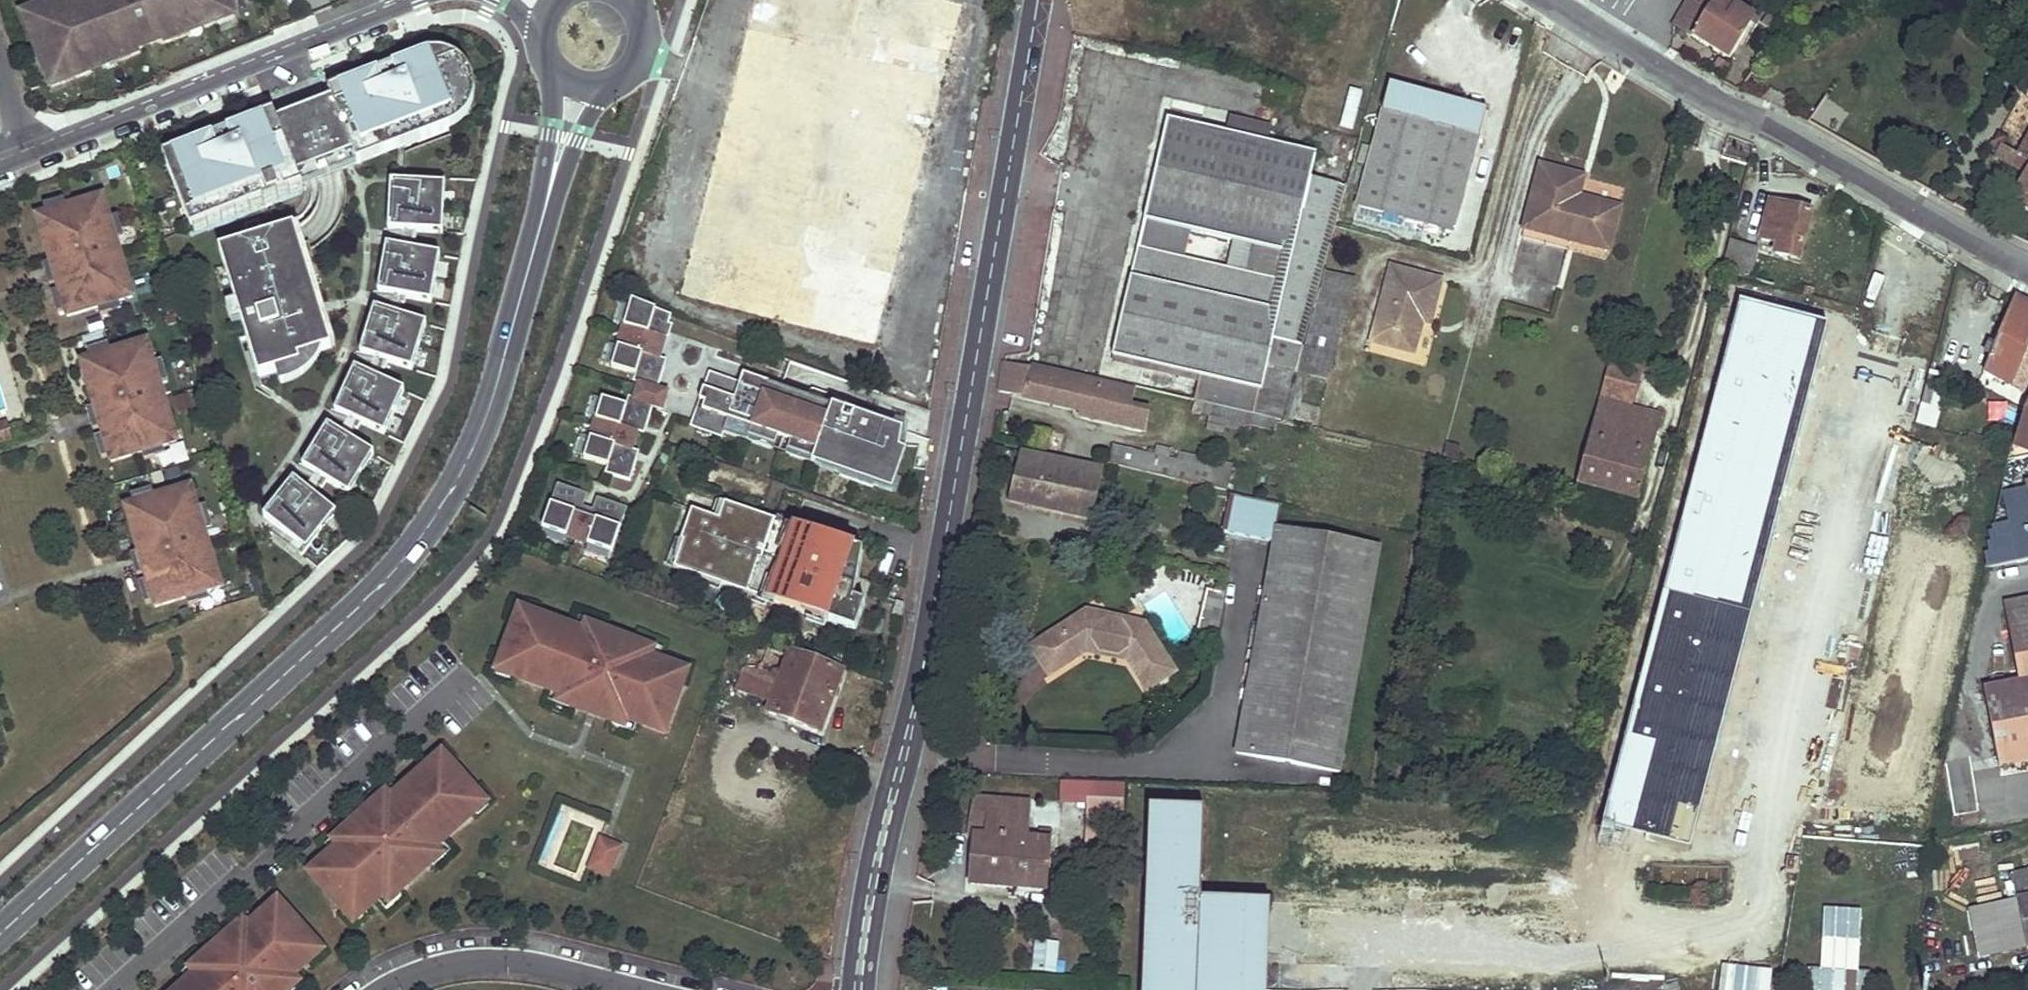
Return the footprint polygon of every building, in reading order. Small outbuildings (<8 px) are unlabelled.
[(27,23),(48,76),(49,76),(60,72),(63,82),(64,81),(101,67),(102,66),(100,61),(111,57),(113,62),(114,62),(139,52),(138,49),(160,40),(161,43),(187,33),(185,28),(196,24),(199,29),(199,28),(216,22),(217,22),(215,15),(228,10),(224,0),(56,0),(35,8),(34,8),(38,18),(27,22),(27,23)] [(966,4),(947,0),(733,0),(683,233),(657,228),(642,298),(894,352),(952,84),(949,83),(966,4)] [(1673,25),(1730,58),(1740,44),(1744,46),(1759,21),(1725,0),(1688,0),(1673,25)] [(35,7),(22,13),(26,23),(27,23),(27,22),(38,18),(34,8),(35,8),(35,7)] [(228,10),(215,15),(217,22),(216,22),(218,25),(233,19),(229,8),(228,10)] [(196,24),(185,28),(187,33),(189,38),(201,33),(199,28),(199,29),(196,24)] [(444,54),(430,54),(423,56),(429,70),(451,62),(468,106),(446,115),(451,129),(462,123),(471,112),(476,99),(476,86),(471,73),(457,59),(444,54)] [(354,83),(330,92),(356,158),(373,151),(376,158),(451,129),(446,115),(468,106),(451,62),(429,70),(423,56),(394,67),(400,82),(386,88),(380,73),(354,83)] [(111,57),(100,61),(102,66),(101,67),(103,72),(116,67),(114,62),(113,62),(111,57)] [(394,67),(380,73),(386,88),(400,82),(394,67)] [(48,76),(47,77),(52,87),(64,82),(64,81),(63,82),(60,72),(49,76),(48,76)] [(1486,110),(1389,84),(1357,205),(1453,231),(1486,110)] [(330,92),(275,113),(299,177),(277,185),(281,195),(345,170),(376,158),(373,151),(356,158),(330,92)] [(1354,130),(1362,94),(1351,92),(1343,128),(1354,130)] [(189,158),(168,166),(189,220),(207,213),(211,222),(281,195),(277,185),(299,177),(275,113),(230,130),(229,131),(235,146),(220,152),(214,137),(185,148),(189,158)] [(1284,420),(1346,188),(1312,180),(1318,156),(1169,121),(1115,355),(1203,376),(1197,400),(1284,420)] [(229,131),(214,137),(220,152),(235,146),(229,131)] [(2016,156),(2002,149),(2006,139),(1998,135),(1990,150),(1997,155),(1996,158),(2025,173),(2007,204),(2027,216),(2027,136),(2016,156)] [(185,148),(164,156),(168,166),(189,158),(185,148)] [(1565,173),(1539,166),(1523,227),(1568,238),(1569,232),(1585,237),(1583,244),(1606,251),(1618,207),(1576,196),(1579,183),(1563,179),(1565,173)] [(1581,177),(1565,173),(1563,179),(1579,183),(1581,177)] [(447,186),(392,183),(389,231),(444,234),(447,186)] [(66,311),(68,317),(98,308),(109,305),(133,297),(113,230),(110,219),(103,197),(56,211),(46,214),(37,216),(52,264),(61,261),(64,270),(60,271),(63,282),(57,283),(63,300),(66,311)] [(1814,209),(1772,201),(1762,237),(1779,242),(1777,251),(1800,258),(1814,209)] [(46,214),(56,211),(55,202),(43,206),(46,214)] [(189,220),(193,229),(211,222),(207,213),(189,220)] [(110,219),(113,230),(121,227),(118,216),(110,219)] [(260,222),(246,226),(251,241),(220,250),(259,377),(278,371),(301,365),(299,358),(321,352),(332,348),(295,227),(265,236),(260,222)] [(1758,250),(1728,241),(1720,271),(1751,279),(1758,250)] [(388,246),(379,294),(433,304),(441,256),(388,246)] [(61,261),(52,264),(54,273),(57,283),(63,282),(60,271),(64,270),(61,261)] [(1439,298),(1444,277),(1393,263),(1374,340),(1419,351),(1424,330),(1418,323),(1420,315),(1427,316),(1432,297),(1439,298)] [(1326,268),(1317,306),(1347,312),(1355,275),(1326,268)] [(57,283),(54,273),(46,275),(49,286),(57,283)] [(2014,296),(1982,375),(2008,389),(2011,384),(2027,391),(2027,303),(2014,296)] [(1435,318),(1439,298),(1432,297),(1427,316),(1435,318)] [(58,314),(66,311),(63,300),(55,303),(58,314)] [(676,315),(636,300),(624,334),(665,348),(668,339),(664,338),(667,327),(672,328),(676,315)] [(111,313),(109,305),(98,308),(101,316),(111,313)] [(1347,312),(1317,306),(1299,380),(1328,387),(1347,312)] [(375,308),(361,355),(413,371),(427,325),(375,308)] [(1424,330),(1427,316),(1420,315),(1418,323),(1424,330)] [(668,339),(672,341),(675,329),(672,328),(667,327),(664,338),(668,339)] [(624,334),(613,367),(642,377),(636,392),(637,393),(640,386),(658,392),(666,371),(658,368),(660,360),(665,348),(624,334)] [(154,364),(147,341),(101,355),(90,359),(81,362),(96,409),(105,406),(107,415),(104,417),(107,427),(101,428),(107,446),(110,456),(112,462),(142,453),(153,450),(177,442),(157,374),(154,364)] [(90,359),(101,355),(98,347),(88,351),(90,359)] [(278,371),(282,383),(290,381),(303,375),(314,364),(321,352),(299,358),(301,365),(278,371)] [(666,371),(668,363),(660,360),(658,368),(666,371)] [(165,372),(162,361),(154,364),(157,374),(165,372)] [(1133,391),(1004,361),(999,391),(1081,410),(1080,415),(1143,429),(1147,411),(1128,407),(1133,391)] [(1641,369),(1610,361),(1577,484),(1640,500),(1659,426),(1628,418),(1631,406),(1641,369)] [(405,391),(356,369),(335,413),(385,435),(405,391)] [(705,403),(698,424),(724,433),(729,420),(817,451),(812,464),(843,475),(845,467),(876,478),(874,486),(893,492),(903,430),(874,421),(832,406),(832,408),(829,415),(765,393),(767,385),(768,384),(743,375),(740,384),(709,373),(699,401),(705,403)] [(832,408),(767,385),(765,393),(829,415),(832,408)] [(631,408),(602,398),(592,427),(632,442),(635,433),(638,425),(646,428),(653,409),(660,410),(663,401),(653,397),(650,405),(634,400),(637,393),(636,392),(631,408)] [(1253,417),(1196,404),(1193,414),(1250,427),(1253,417)] [(2007,462),(2027,457),(2027,404),(2007,462)] [(105,406),(96,409),(98,418),(101,428),(107,427),(104,417),(107,415),(105,406)] [(1663,414),(1631,406),(1628,418),(1659,426),(1663,414)] [(93,430),(101,428),(98,418),(90,420),(93,430)] [(729,420),(724,433),(812,464),(817,451),(729,420)] [(12,439),(7,423),(0,425),(0,443),(12,439)] [(635,433),(643,435),(646,428),(638,425),(635,433)] [(328,426),(303,467),(349,496),(375,455),(328,426)] [(592,427),(581,457),(605,465),(610,467),(608,475),(627,482),(634,461),(626,458),(629,450),(632,442),(592,427)] [(1153,456),(1112,447),(1108,463),(1225,489),(1231,465),(1178,454),(1177,460),(1167,457),(1169,446),(1156,443),(1153,456)] [(102,459),(110,456),(107,446),(98,448),(102,459)] [(145,461),(155,458),(153,450),(142,453),(145,461)] [(634,461),(637,453),(629,450),(626,458),(634,461)] [(1102,469),(1021,451),(1009,501),(1092,519),(1102,469)] [(843,475),(841,478),(872,490),(874,486),(876,478),(845,467),(843,475)] [(294,480),(264,517),(306,552),(337,514),(294,480)] [(577,490),(559,483),(541,526),(575,540),(585,516),(579,514),(587,495),(576,492),(577,490)] [(198,509),(191,486),(145,500),(134,504),(125,507),(140,554),(148,551),(151,560),(147,561),(151,572),(145,573),(151,590),(154,602),(155,607),(186,598),(197,595),(222,587),(201,520),(198,509)] [(145,500),(142,492),(131,496),(134,504),(145,500)] [(1277,508),(1233,499),(1226,530),(1271,539),(1277,508)] [(609,553),(627,510),(608,503),(608,504),(597,500),(590,517),(585,516),(575,540),(609,553)] [(712,518),(720,521),(726,504),(718,501),(712,518)] [(852,601),(868,555),(726,504),(720,521),(712,518),(693,511),(682,542),(689,545),(680,571),(861,635),(871,607),(862,604),(852,601)] [(198,509),(201,520),(209,517),(206,507),(198,509)] [(1379,547),(1276,529),(1237,753),(1338,772),(1379,547)] [(672,569),(680,571),(689,545),(682,542),(672,569)] [(148,551),(140,554),(142,562),(145,573),(151,572),(147,561),(151,560),(148,551)] [(862,604),(868,555),(852,601),(862,604)] [(145,573),(142,562),(134,565),(137,576),(145,573)] [(151,590),(142,593),(145,604),(154,602),(151,590)] [(200,603),(197,595),(186,598),(188,606),(200,603)] [(1204,596),(1198,632),(1217,635),(1223,600),(1204,596)] [(2004,603),(2018,681),(1986,688),(2001,765),(2027,760),(2027,598),(2004,603)] [(518,601),(513,616),(516,617),(530,623),(534,612),(535,608),(518,601)] [(530,623),(516,617),(501,658),(515,663),(511,673),(526,679),(525,681),(552,691),(553,689),(566,693),(564,697),(589,706),(590,701),(591,699),(603,703),(602,706),(600,710),(623,718),(624,715),(637,719),(636,722),(666,733),(685,681),(666,674),(668,669),(659,666),(661,659),(658,658),(648,654),(650,648),(639,644),(625,639),(624,641),(614,638),(615,635),(600,630),(589,625),(587,631),(576,627),(577,626),(549,616),(549,617),(534,612),(530,623)] [(1177,671),(1146,625),(1134,631),(1127,621),(1106,616),(1093,625),(1086,612),(1030,650),(1049,677),(1085,653),(1089,650),(1101,652),(1101,655),(1111,656),(1122,649),(1129,659),(1149,690),(1177,671)] [(1093,625),(1106,616),(1086,612),(1093,625)] [(581,616),(577,626),(576,627),(587,631),(589,625),(600,630),(602,624),(581,616)] [(1134,631),(1146,625),(1127,621),(1134,631)] [(792,651),(793,649),(755,635),(736,688),(767,700),(763,710),(818,732),(841,671),(792,651)] [(641,638),(639,644),(650,648),(648,654),(658,658),(662,646),(641,638)] [(1129,659),(1122,649),(1111,656),(1129,659)] [(498,657),(492,672),(509,678),(511,673),(515,663),(501,658),(498,657)] [(668,669),(666,674),(685,681),(689,670),(670,663),(668,669)] [(552,691),(550,697),(563,701),(564,697),(566,693),(553,689),(552,691)] [(623,718),(621,723),(634,728),(636,722),(637,719),(624,715),(623,718)] [(426,758),(429,762),(437,769),(448,759),(450,757),(439,746),(426,758)] [(1967,758),(1945,763),(1958,815),(1979,810),(1967,758)] [(329,850),(306,871),(343,912),(357,899),(361,903),(368,897),(373,901),(376,898),(383,891),(388,896),(396,888),(408,878),(406,876),(414,869),(416,871),(428,860),(436,852),(432,848),(440,840),(441,841),(463,821),(462,820),(473,810),(466,801),(477,790),(448,759),(437,769),(429,762),(418,771),(416,770),(394,790),(396,791),(386,800),(384,798),(365,815),(368,819),(370,820),(361,829),(359,827),(356,824),(338,840),(340,843),(331,852),(329,850)] [(1125,785),(1062,783),(1062,801),(1089,802),(1088,847),(1122,848),(1125,785)] [(390,786),(381,795),(384,798),(386,800),(396,791),(394,790),(390,786)] [(479,788),(477,790),(466,801),(473,810),(476,813),(490,801),(479,788)] [(1042,840),(1027,839),(1028,801),(972,799),(971,835),(974,835),(986,836),(985,857),(973,857),(972,886),(1050,889),(1052,830),(1042,830),(1042,840)] [(1150,807),(1142,989),(1248,989),(1249,953),(1268,954),(1270,903),(1200,900),(1203,810),(1150,807)] [(368,819),(359,827),(361,829),(370,820),(368,819)] [(985,857),(986,836),(974,835),(973,857),(985,857)] [(334,837),(325,845),(329,850),(331,852),(340,843),(338,840),(334,837)] [(602,839),(596,853),(605,857),(611,844),(602,839)] [(436,852),(428,860),(432,864),(448,849),(441,841),(440,840),(432,848),(436,852)] [(620,848),(611,844),(605,857),(596,853),(589,868),(608,876),(620,848)] [(2010,874),(2026,949),(2027,948),(2027,870),(2010,874)] [(384,907),(401,893),(396,888),(388,896),(383,891),(376,898),(384,907)] [(294,983),(289,978),(300,968),(296,963),(303,957),(299,952),(314,939),(276,899),(253,920),(254,922),(245,931),(242,929),(224,945),(227,949),(229,950),(220,959),(218,957),(215,954),(196,971),(199,974),(189,983),(187,981),(177,989),(286,989),(294,983)] [(357,899),(343,912),(351,921),(365,908),(361,903),(357,899)] [(242,929),(245,931),(254,922),(253,920),(249,916),(239,925),(242,929)] [(321,948),(314,939),(299,952),(303,957),(307,961),(321,948)] [(1032,972),(1056,973),(1058,942),(1033,941),(1032,972)] [(227,949),(218,957),(220,959),(229,950),(227,949)] [(1249,953),(1248,989),(1267,989),(1268,954),(1249,953)] [(187,981),(189,983),(199,974),(196,971),(193,968),(183,976),(187,981)] [(1869,971),(1808,970),(1807,989),(1869,989),(1869,971)] [(297,971),(289,978),(294,983),(286,989),(295,989),(305,980),(297,971)]
